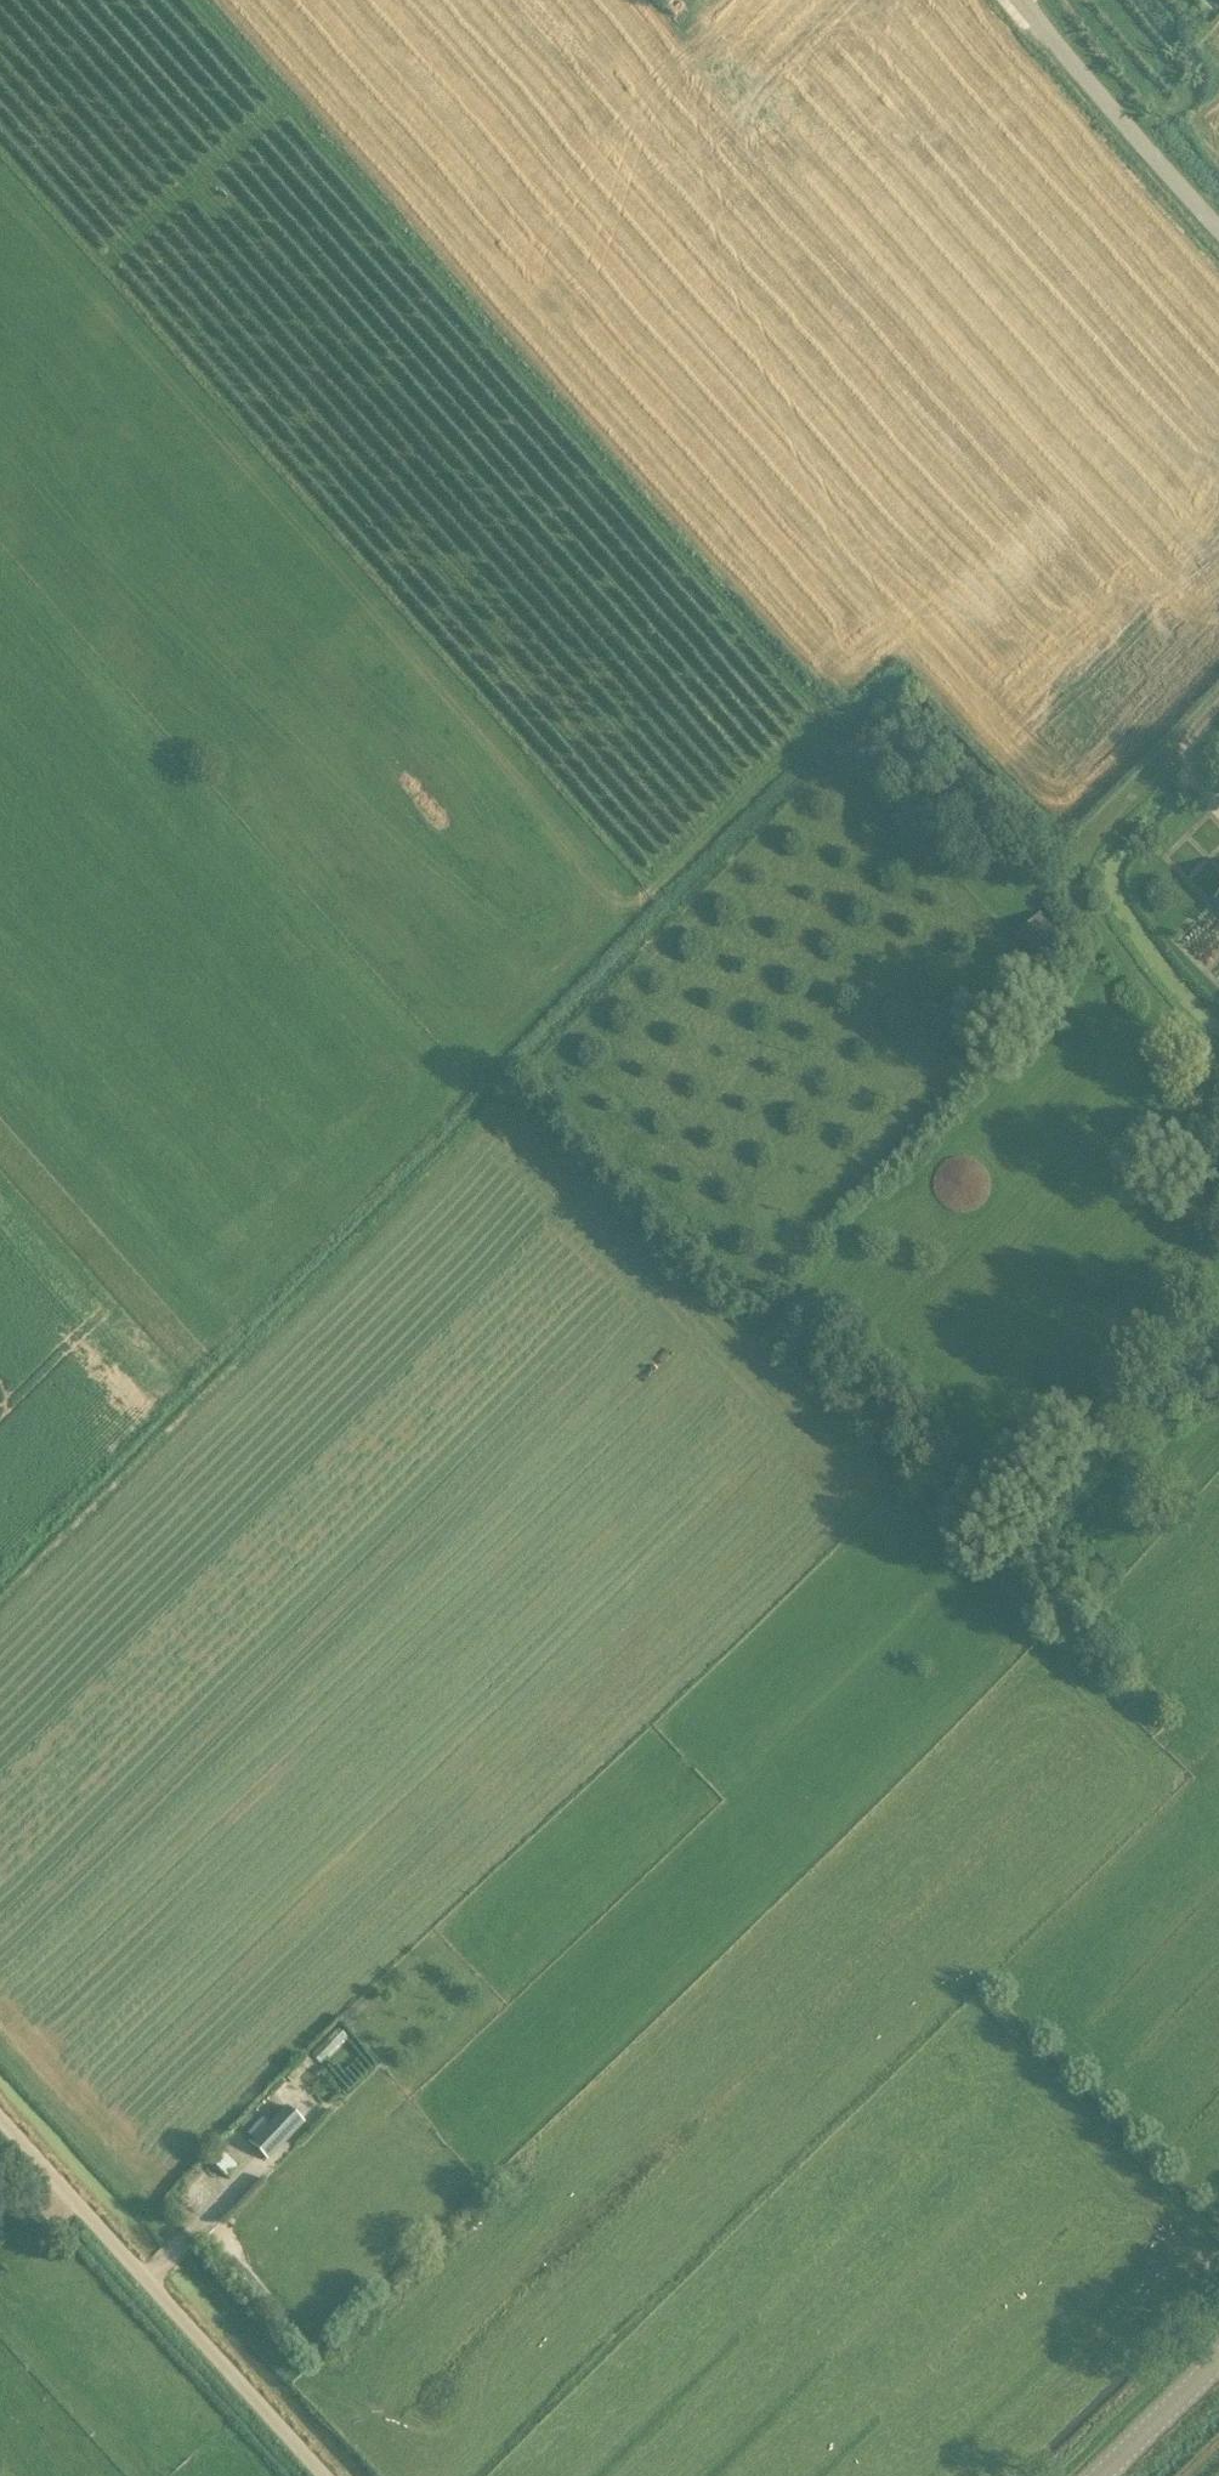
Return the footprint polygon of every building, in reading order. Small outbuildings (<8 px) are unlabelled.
[(1042,911),(1019,935),(1046,960),(1068,936),(1042,911)] [(270,2163),(305,2125),(285,2107),(250,2145),(270,2163)]
